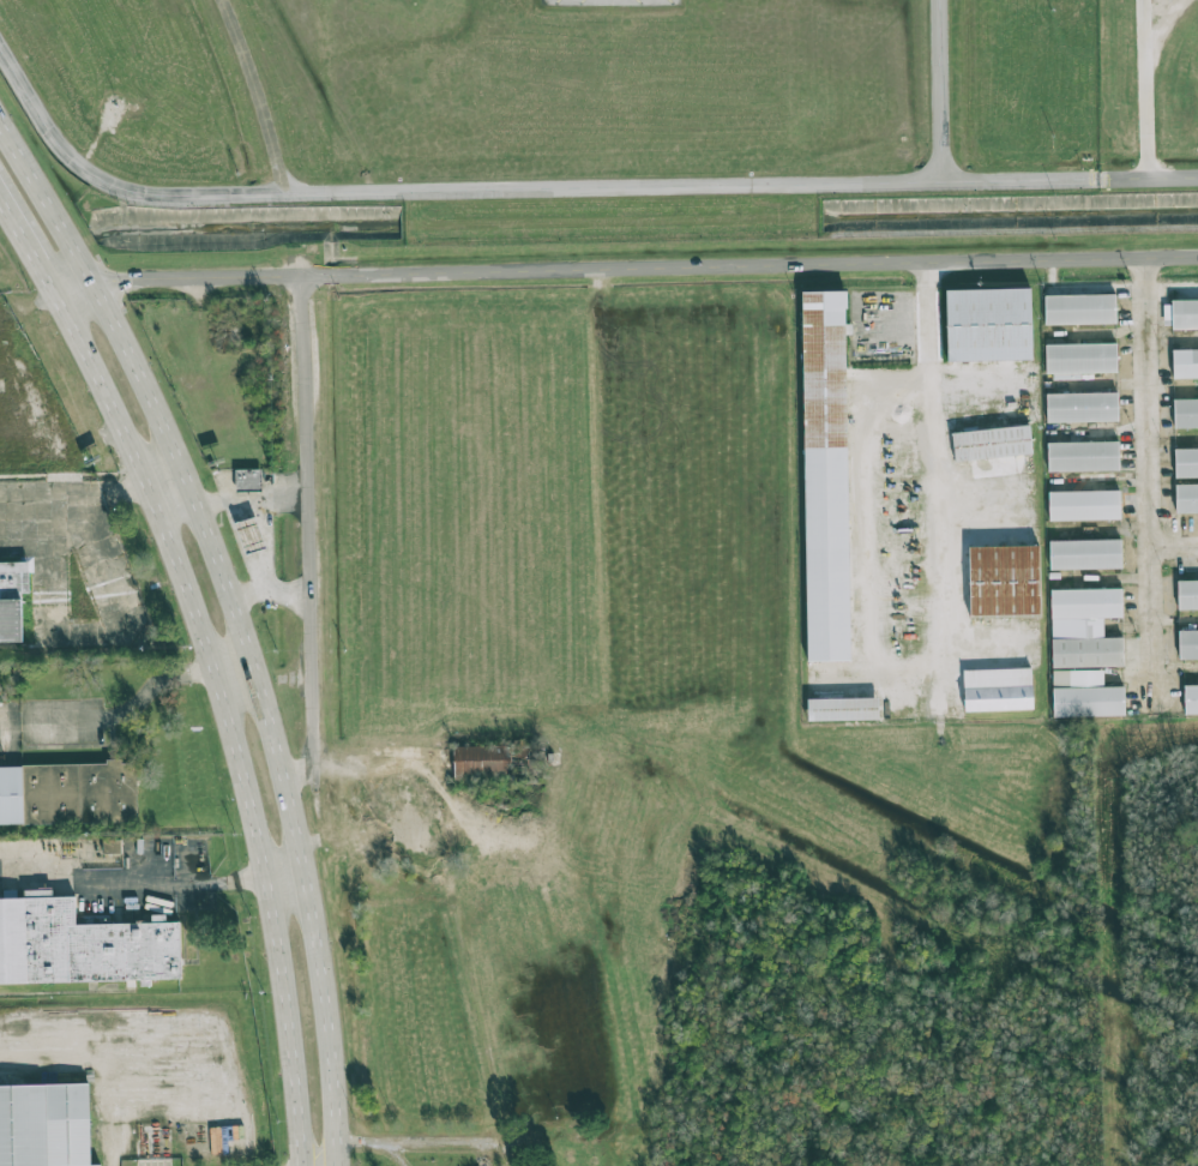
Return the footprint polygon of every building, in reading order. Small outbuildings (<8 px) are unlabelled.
[(1032,360),(1030,288),(945,290),(947,362),(1032,360)] [(850,663),(844,291),(801,292),(807,664),(850,663)] [(1044,296),(1045,325),(1116,324),(1115,295),(1044,296)] [(1163,301),(1164,329),(1197,329),(1197,300),(1163,301)] [(1116,343),(1045,345),(1046,378),(1080,377),(1080,373),(1117,373),(1116,343)] [(1173,379),(1197,378),(1197,349),(1172,350),(1173,379)] [(1118,422),(1118,392),(1046,394),(1047,423),(1118,422)] [(1197,428),(1197,399),(1173,399),(1174,428),(1197,428)] [(955,462),(1032,454),(1029,425),(951,433),(955,462)] [(1047,443),(1048,472),(1119,470),(1118,442),(1047,443)] [(1175,449),(1175,478),(1197,478),(1197,449),(1175,449)] [(235,470),(236,490),(262,490),(261,469),(235,470)] [(1197,513),(1197,484),(1175,485),(1176,513),(1197,513)] [(1120,491),(1048,491),(1049,521),(1120,520),(1120,491)] [(245,555),(266,548),(255,516),(235,523),(245,555)] [(1050,570),(1121,569),(1120,540),(1049,541),(1050,570)] [(1040,614),(1039,545),(968,547),(970,616),(1040,614)] [(22,646),(21,594),(28,594),(28,562),(0,562),(0,646),(22,646)] [(1177,581),(1178,611),(1197,610),(1197,580),(1177,581)] [(1123,666),(1122,637),(1103,638),(1103,619),(1122,619),(1122,589),(1050,590),(1052,668),(1123,666)] [(1179,630),(1179,660),(1197,659),(1197,630),(1179,630)] [(963,713),(1032,711),(1031,668),(962,670),(963,713)] [(1103,670),(1052,671),(1052,717),(1124,716),(1123,686),(1103,686),(1103,670)] [(1183,686),(1184,716),(1197,716),(1197,686),(1183,686)] [(878,698),(807,699),(807,723),(878,721),(878,698)] [(137,823),(136,763),(0,766),(0,826),(137,823)] [(103,855),(120,855),(121,840),(103,840),(103,855)] [(139,984),(181,983),(180,922),(109,924),(109,916),(75,917),(75,896),(52,897),(52,890),(23,890),(23,898),(0,898),(0,988),(139,984)] [(100,1165),(91,1165),(89,1084),(0,1086),(0,1165),(100,1165)]
